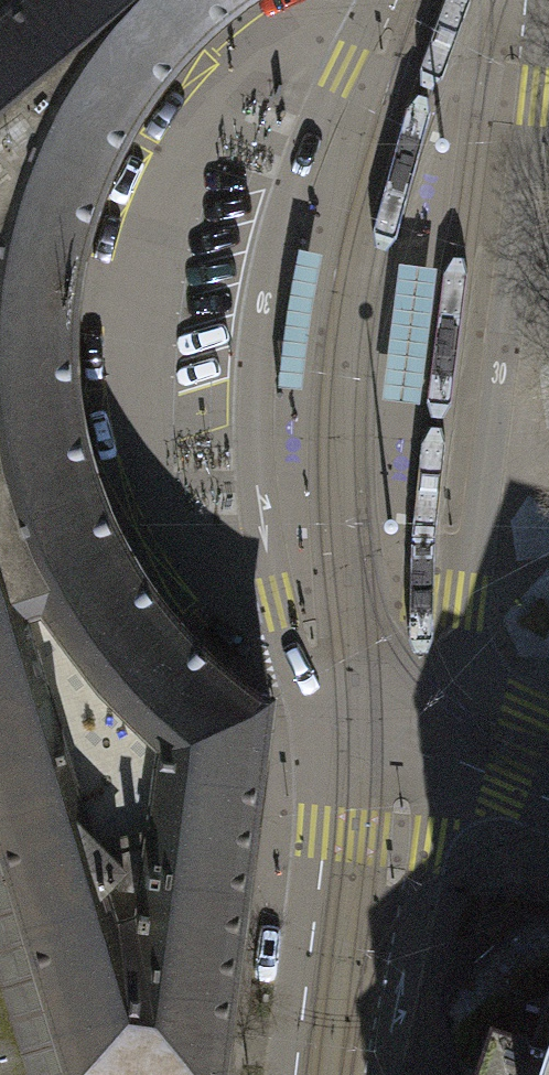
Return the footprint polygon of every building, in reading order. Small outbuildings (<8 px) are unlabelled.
[(1,838),(30,936),(69,1074),(219,1074),(262,741),(248,739),(230,727),(196,703),(175,683),(159,668),(122,623),(97,588),(76,553),(61,514),(43,471),(35,433),(30,396),(27,363),(27,327),(33,283),(39,241),(49,204),(61,175),(76,134),(92,105),(114,70),(141,39),(168,10),(180,0),(0,0),(0,835),(1,838)] [(267,700),(259,699),(205,651),(182,627),(148,589),(113,524),(87,444),(76,378),(76,298),(91,218),(123,147),(166,84),(224,20),(252,0),(180,0),(168,10),(141,39),(114,70),(92,105),(76,134),(61,175),(49,204),(39,241),(33,283),(27,327),(27,363),(30,396),(35,433),(43,471),(61,514),(76,553),(97,588),(122,623),(159,668),(175,683),(196,703),(230,727),(248,739),(262,741),(264,722),(267,700)] [(30,936),(1,838),(0,835),(0,1074),(69,1074),(30,936)]
